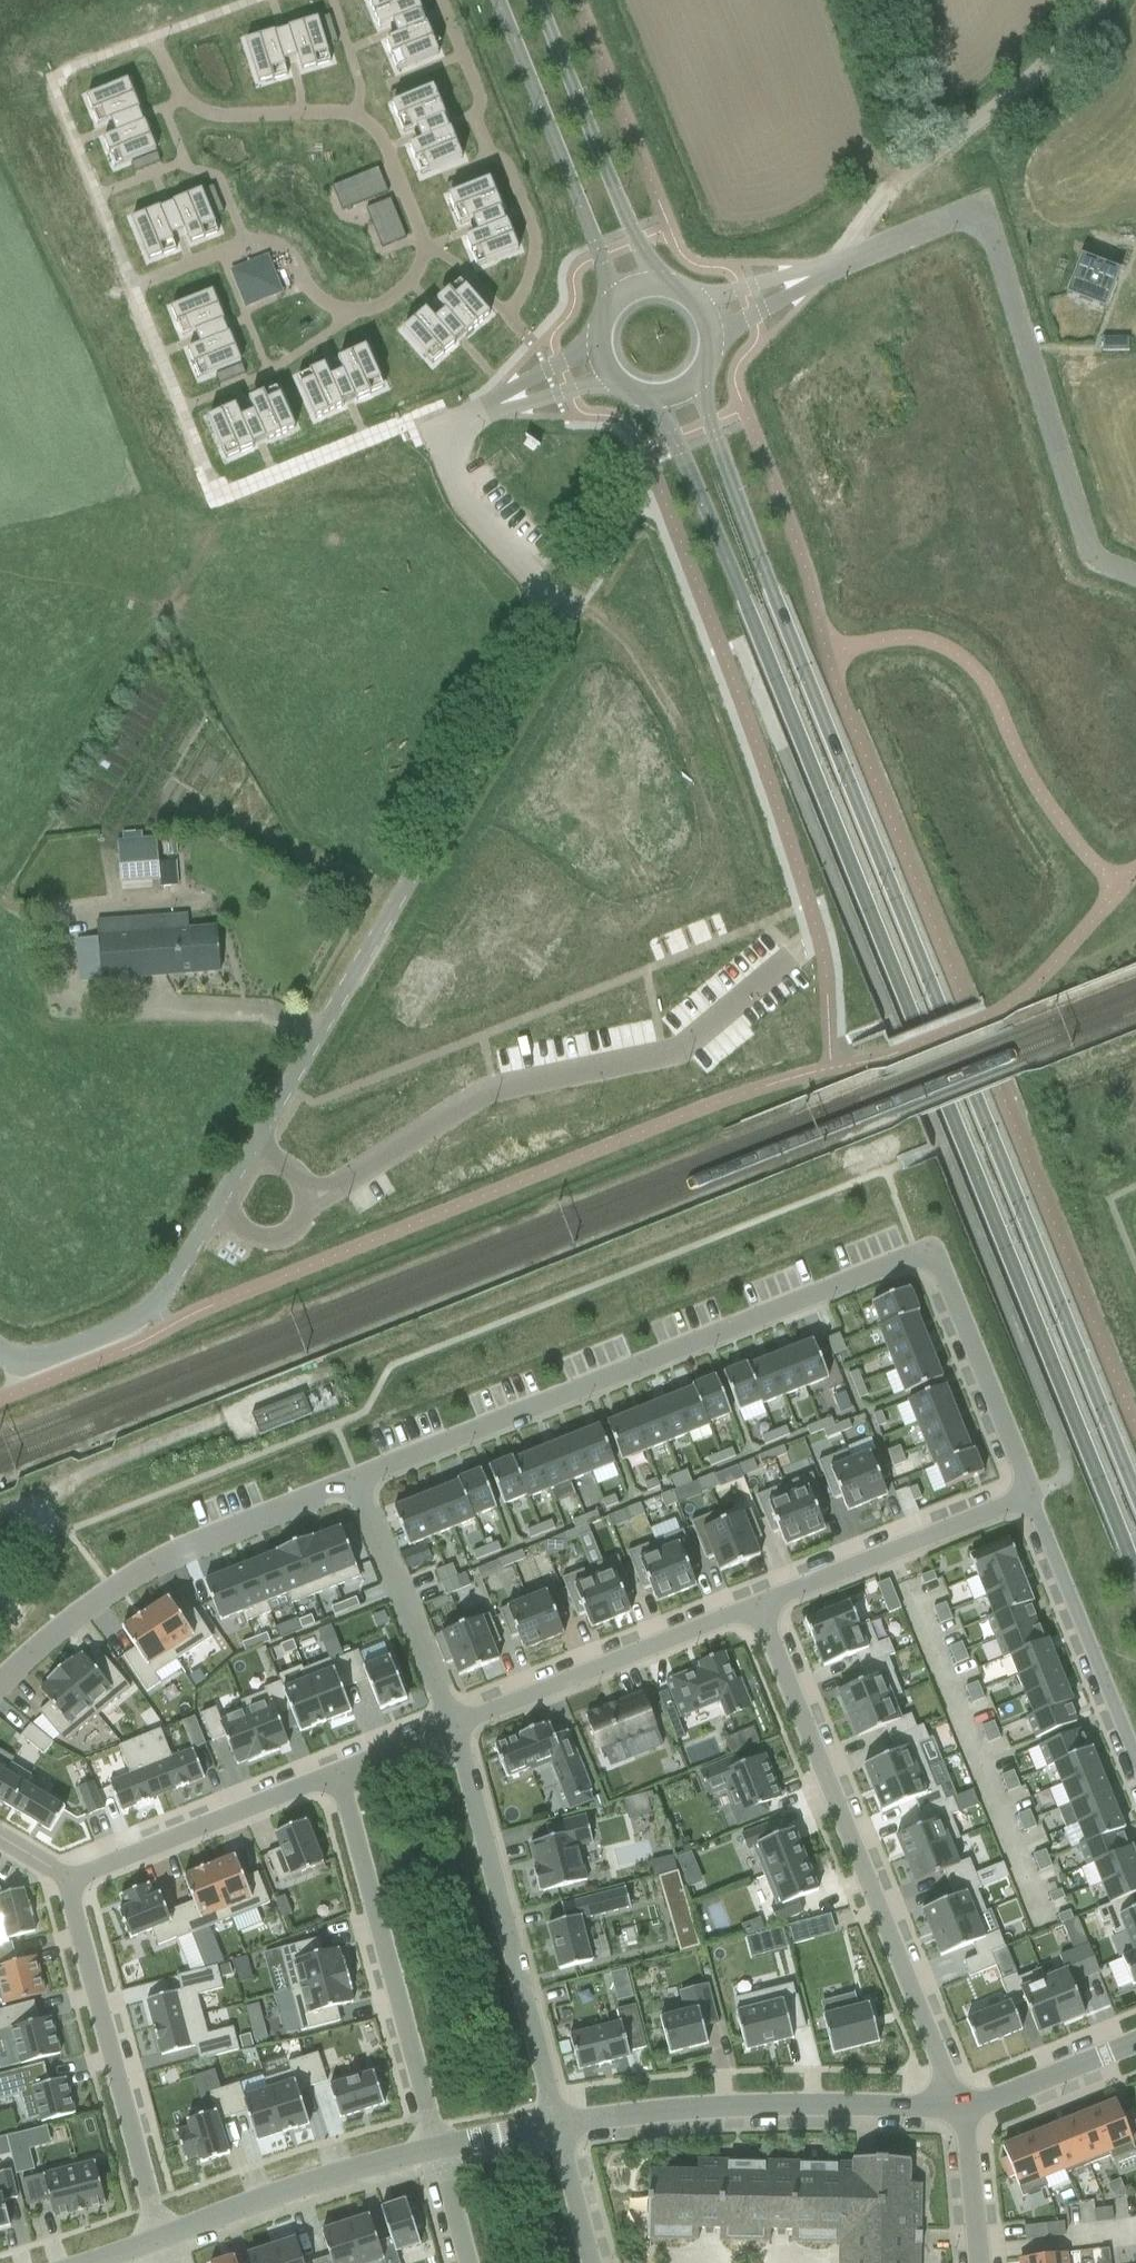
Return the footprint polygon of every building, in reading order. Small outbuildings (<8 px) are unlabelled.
[(368,1),(380,30),(421,13),(416,0),(371,0),(368,1)] [(329,15),(320,18),(322,25),(331,22),(329,15)] [(318,19),(288,28),(299,62),(301,71),(315,67),(331,62),(318,19)] [(331,22),(322,25),(324,32),(333,29),(331,22)] [(427,26),(385,43),(391,58),(397,71),(405,68),(438,55),(427,26)] [(333,29),(324,32),(326,39),(336,36),(333,29)] [(274,32),(245,41),(256,76),(258,84),(272,80),(288,75),(274,32)] [(336,36),(326,39),(328,45),(338,42),(336,36)] [(429,77),(422,80),(426,89),(432,86),(429,77)] [(422,80),(415,82),(419,92),(426,89),(422,80)] [(94,94),(86,97),(91,111),(98,126),(139,109),(128,81),(94,94)] [(415,82),(409,85),(413,94),(419,92),(415,82)] [(409,85),(402,88),(406,97),(413,94),(409,85)] [(402,88),(396,91),(400,100),(406,97),(402,88)] [(433,89),(392,106),(398,121),(403,134),(412,131),(445,117),(433,89)] [(396,91),(389,93),(393,102),(400,100),(396,91)] [(111,136),(103,139),(108,152),(114,168),(156,151),(144,123),(111,136)] [(450,131),(409,148),(415,163),(421,176),(429,173),(462,159),(450,131)] [(157,154),(150,156),(154,165),(161,163),(157,154)] [(150,156),(144,159),(147,168),(154,165),(150,156)] [(144,159),(137,161),(141,171),(147,168),(144,159)] [(137,161),(130,164),(134,173),(141,171),(137,161)] [(378,168),(332,187),(342,211),(388,193),(378,168)] [(485,169),(478,172),(482,181),(489,178),(485,169)] [(478,172),(472,175),(475,184),(482,181),(478,172)] [(472,175),(465,177),(469,186),(475,184),(472,175)] [(465,177),(459,180),(462,189),(469,186),(465,177)] [(459,180),(452,182),(456,191),(462,189),(459,180)] [(490,181),(448,197),(454,213),(460,226),(468,223),(501,209),(490,181)] [(452,182),(446,185),(449,194),(456,191),(452,182)] [(213,186),(204,190),(206,196),(216,193),(213,186)] [(201,191),(173,202),(187,236),(190,244),(203,238),(218,232),(201,191)] [(216,193),(206,196),(209,203),(218,199),(216,193)] [(218,199),(209,203),(212,209),(221,206),(218,199)] [(390,199),(366,209),(382,248),(406,238),(390,199)] [(221,206),(212,209),(214,216),(224,212),(221,206)] [(160,208),(131,219),(145,253),(148,261),(161,255),(176,249),(160,208)] [(507,223),(465,239),(471,255),(477,268),(485,264),(518,251),(507,223)] [(1080,257),(1066,296),(1105,310),(1119,271),(1080,257)] [(266,258),(232,272),(246,306),(280,292),(266,258)] [(449,291),(437,302),(466,335),(489,315),(466,288),(460,281),(449,291)] [(179,305),(171,309),(176,322),(182,337),(224,320),(212,292),(179,305)] [(426,311),(403,331),(426,358),(432,365),(455,345),(426,311)] [(196,347),(188,351),(193,364),(199,379),(241,362),(229,334),(196,347)] [(1102,338),(1102,352),(1129,351),(1129,338),(1102,338)] [(366,348),(338,360),(356,401),(371,395),(384,389),(380,381),(366,348)] [(242,365),(235,367),(239,376),(245,374),(242,365)] [(309,373),(296,379),(300,387),(315,420),(343,407),(324,366),(309,373)] [(235,367),(229,370),(232,379),(239,376),(235,367)] [(229,370),(222,373),(226,382),(232,379),(229,370)] [(222,373),(215,375),(219,384),(226,382),(222,373)] [(263,394),(248,401),(267,442),(295,429),(280,397),(277,388),(263,394)] [(235,407),(207,419),(222,452),(226,460),(239,454),(254,447),(235,407)] [(156,839),(117,842),(120,882),(160,879),(161,888),(180,886),(178,862),(158,864),(156,839)] [(97,923),(98,938),(76,939),(80,982),(221,971),(217,927),(191,929),(190,916),(97,923)] [(916,1313),(916,1314),(919,1313),(909,1288),(872,1303),(880,1326),(881,1327),(916,1313)] [(916,1313),(881,1327),(880,1326),(878,1327),(887,1349),(924,1334),(916,1314),(916,1313)] [(827,1339),(830,1347),(843,1342),(839,1334),(827,1339)] [(924,1334),(887,1349),(895,1370),(933,1355),(924,1334)] [(805,1388),(828,1378),(813,1341),(790,1350),(805,1388)] [(846,1350),(843,1342),(830,1347),(833,1355),(846,1350)] [(784,1396),(805,1388),(790,1350),(769,1358),(784,1396)] [(933,1355),(895,1370),(904,1393),(942,1378),(933,1355)] [(769,1358),(749,1366),(748,1367),(762,1402),(761,1402),(762,1405),(784,1396),(769,1358)] [(761,1402),(762,1402),(748,1367),(749,1366),(748,1364),(723,1373),(738,1411),(761,1402)] [(854,1386),(863,1383),(858,1371),(849,1374),(854,1386)] [(691,1386),(692,1389),(693,1388),(707,1423),(708,1423),(731,1414),(716,1376),(691,1386)] [(868,1395),(863,1383),(854,1386),(859,1399),(868,1395)] [(917,1424),(954,1409),(945,1386),(907,1401),(917,1424)] [(687,1434),(710,1426),(708,1423),(707,1423),(693,1388),(692,1389),(672,1397),(687,1434)] [(312,1414),(303,1394),(251,1414),(260,1435),(312,1414)] [(672,1397),(651,1405),(666,1443),(687,1434),(672,1397)] [(651,1405),(630,1414),(645,1451),(666,1443),(651,1405)] [(954,1409),(917,1424),(925,1445),(963,1430),(954,1409)] [(881,1411),(873,1415),(878,1427),(886,1424),(881,1411)] [(630,1414),(607,1423),(622,1461),(645,1451),(630,1414)] [(822,1431),(823,1430),(834,1426),(831,1417),(819,1422),(822,1431)] [(848,1420),(836,1425),(839,1433),(852,1428),(848,1420)] [(806,1427),(810,1436),(822,1431),(819,1422),(806,1427)] [(839,1433),(836,1425),(823,1430),(827,1438),(839,1433)] [(615,1464),(599,1426),(576,1435),(591,1473),(615,1464)] [(777,1440),(789,1435),(786,1427),(774,1432),(777,1440)] [(963,1430),(925,1445),(934,1467),(937,1466),(936,1465),(971,1451),(971,1450),(963,1430)] [(777,1440),(774,1432),(761,1437),(764,1445),(777,1440)] [(576,1435),(555,1444),(570,1481),(591,1473),(576,1435)] [(555,1444),(534,1452),(549,1490),(570,1481),(555,1444)] [(783,1446),(770,1451),(774,1459),(787,1454),(783,1446)] [(887,1451),(890,1459),(903,1454),(900,1446),(887,1451)] [(719,1453),(723,1462),(735,1457),(732,1448),(719,1453)] [(846,1450),(867,1504),(887,1496),(881,1480),(889,1477),(877,1449),(850,1460),(846,1450)] [(971,1451),(936,1465),(937,1466),(946,1489),(983,1473),(974,1449),(971,1450),(971,1451)] [(867,1504),(846,1450),(818,1462),(833,1500),(841,1496),(847,1512),(867,1504)] [(761,1464),(774,1459),(770,1451),(758,1456),(761,1464)] [(534,1452),(514,1460),(513,1461),(527,1496),(526,1496),(527,1499),(549,1490),(534,1452)] [(719,1453),(707,1458),(710,1467),(723,1462),(719,1453)] [(906,1462),(903,1454),(890,1459),(894,1467),(906,1462)] [(513,1461),(514,1460),(513,1457),(488,1467),(504,1505),(526,1496),(527,1496),(513,1461)] [(473,1517),(474,1517),(496,1508),(481,1470),(457,1480),(458,1483),(459,1482),(473,1517)] [(684,1486),(692,1483),(687,1470),(679,1473),(684,1486)] [(684,1486),(679,1473),(671,1477),(676,1489),(684,1486)] [(812,1473),(784,1485),(805,1538),(825,1530),(819,1515),(827,1511),(812,1473)] [(713,1474),(705,1477),(710,1490),(719,1486),(713,1474)] [(710,1490),(705,1477),(697,1481),(702,1493),(710,1490)] [(647,1492),(660,1487),(656,1479),(644,1484),(647,1492)] [(453,1528),(475,1520),(474,1517),(473,1517),(459,1482),(458,1483),(438,1491),(453,1528)] [(805,1538),(784,1485),(756,1496),(771,1534),(779,1531),(785,1546),(805,1538)] [(921,1498),(916,1486),(908,1489),(913,1502),(921,1498)] [(417,1499),(432,1537),(453,1528),(438,1491),(417,1499)] [(660,1496),(665,1508),(677,1503),(672,1491),(660,1496)] [(605,1509),(618,1504),(615,1495),(602,1500),(605,1509)] [(432,1537),(417,1499),(393,1508),(408,1546),(432,1537)] [(626,1509),(631,1520),(644,1515),(640,1503),(626,1509)] [(600,1519),(597,1511),(584,1516),(587,1524),(600,1519)] [(740,1564),(718,1511),(690,1522),(706,1560),(714,1557),(720,1572),(740,1564)] [(719,1511),(718,1511),(740,1564),(760,1556),(754,1541),(761,1538),(752,1514),(725,1525),(719,1511)] [(587,1524),(584,1516),(572,1521),(575,1529),(587,1524)] [(555,1529),(551,1520),(539,1526),(542,1534),(555,1529)] [(590,1533),(587,1524),(575,1529),(574,1529),(578,1538),(590,1533)] [(542,1534),(539,1526),(527,1530),(530,1539),(542,1534)] [(341,1527),(317,1537),(337,1586),(360,1577),(352,1557),(357,1555),(350,1536),(345,1537),(341,1527)] [(578,1538),(574,1529),(562,1534),(565,1543),(578,1538)] [(682,1530),(655,1541),(676,1594),(696,1586),(690,1571),(698,1568),(682,1530)] [(313,1536),(294,1544),(315,1595),(337,1586),(317,1537),(314,1538),(313,1536)] [(977,1576),(1017,1560),(1009,1539),(969,1556),(977,1576)] [(676,1594),(655,1541),(627,1552),(642,1590),(650,1587),(656,1602),(676,1594)] [(501,1550),(497,1542),(485,1547),(488,1555),(501,1550)] [(276,1553),(273,1554),(292,1604),(315,1595),(294,1544),(275,1551),(276,1553)] [(488,1555),(485,1547),(473,1552),(476,1560),(488,1555)] [(522,1551),(509,1556),(513,1564),(525,1559),(522,1551)] [(273,1554),(250,1563),(270,1613),(271,1612),(267,1603),(287,1594),(291,1604),(292,1604),(273,1554)] [(513,1564),(509,1556),(497,1561),(500,1569),(513,1564)] [(617,1556),(590,1567),(611,1620),(631,1612),(624,1597),(632,1594),(617,1556)] [(985,1596),(1024,1581),(1016,1562),(1018,1561),(1017,1560),(977,1576),(985,1596)] [(250,1563),(228,1572),(247,1622),(270,1613),(250,1563)] [(457,1576),(452,1564),(444,1567),(449,1580),(457,1576)] [(449,1580),(444,1567),(436,1571),(441,1583),(449,1580)] [(611,1620),(590,1567),(562,1578),(577,1616),(585,1613),(591,1628),(611,1620)] [(924,1585),(936,1580),(933,1571),(920,1577),(924,1585)] [(228,1572),(204,1581),(220,1621),(242,1612),(246,1622),(247,1622),(228,1572)] [(471,1586),(466,1573),(457,1576),(449,1580),(454,1592),(471,1586)] [(454,1592),(449,1580),(441,1583),(446,1595),(454,1592)] [(987,1619),(1032,1600),(1024,1581),(985,1596),(993,1615),(986,1618),(987,1619)] [(555,1588),(527,1599),(544,1643),(564,1634),(558,1619),(566,1616),(555,1588)] [(146,1612),(145,1612),(176,1660),(212,1637),(194,1610),(182,1618),(169,1597),(146,1612)] [(356,1597),(343,1602),(347,1611),(359,1606),(356,1597)] [(544,1643),(527,1599),(499,1610),(509,1637),(510,1638),(518,1635),(524,1650),(544,1643)] [(825,1612),(804,1621),(814,1644),(868,1622),(868,1621),(858,1625),(849,1603),(843,1605),(840,1599),(823,1606),(825,1612)] [(995,1639),(1036,1622),(1028,1603),(1032,1601),(1032,1600),(987,1619),(995,1639)] [(897,1601),(885,1606),(888,1614),(900,1609),(897,1601)] [(343,1602),(331,1607),(334,1616),(347,1611),(343,1602)] [(933,1608),(936,1616),(949,1611),(945,1603),(933,1608)] [(952,1619),(949,1611),(936,1616),(940,1624),(952,1619)] [(132,1621),(122,1628),(135,1648),(123,1656),(147,1692),(160,1683),(155,1674),(176,1660),(145,1612),(132,1621)] [(461,1625),(479,1669),(499,1661),(493,1645),(501,1642),(489,1614),(461,1625)] [(311,1615),(299,1620),(302,1629),(315,1624),(311,1615)] [(868,1622),(814,1644),(814,1645),(823,1667),(855,1654),(860,1667),(894,1654),(888,1639),(877,1644),(868,1622)] [(1003,1658),(1048,1640),(1048,1639),(1043,1641),(1036,1622),(995,1639),(1003,1658)] [(479,1669),(461,1625),(434,1637),(445,1665),(453,1661),(459,1677),(479,1669)] [(267,1633),(254,1638),(257,1647),(270,1642),(267,1633)] [(254,1638),(242,1643),(245,1652),(257,1647),(254,1638)] [(293,1640),(280,1645),(284,1655),(297,1650),(293,1640)] [(1017,1675),(1056,1660),(1048,1640),(1003,1658),(1003,1659),(1010,1656),(1017,1675)] [(949,1648),(952,1656),(965,1651),(961,1643),(949,1648)] [(358,1651),(344,1657),(355,1684),(367,1679),(380,1711),(407,1700),(390,1657),(364,1667),(358,1651)] [(968,1659),(965,1651),(952,1656),(956,1664),(968,1659)] [(72,1659),(59,1669),(98,1715),(130,1688),(104,1657),(93,1666),(82,1653),(74,1660),(72,1659)] [(724,1653),(698,1664),(700,1668),(667,1681),(681,1717),(720,1702),(726,1717),(751,1707),(740,1679),(735,1681),(724,1653)] [(866,1680),(837,1692),(846,1715),(901,1693),(892,1671),(893,1671),(887,1657),(894,1655),(894,1654),(860,1667),(866,1680)] [(330,1659),(304,1669),(326,1722),(351,1712),(342,1689),(355,1684),(344,1657),(331,1662),(330,1659)] [(1025,1695),(1064,1680),(1056,1660),(1017,1675),(1025,1695)] [(50,1702),(39,1712),(65,1743),(98,1715),(59,1669),(46,1680),(48,1682),(39,1689),(50,1702)] [(281,1682),(280,1682),(297,1726),(299,1732),(311,1728),(326,1723),(326,1722),(304,1669),(303,1670),(307,1680),(284,1689),(281,1682)] [(1027,1718),(1072,1699),(1064,1680),(1025,1695),(1033,1714),(1026,1717),(1027,1718)] [(265,1692),(242,1701),(264,1757),(279,1750),(278,1748),(289,1744),(284,1731),(297,1726),(280,1682),(264,1689),(265,1692)] [(965,1687),(968,1695),(981,1690),(977,1682),(965,1687)] [(667,1690),(658,1694),(676,1740),(685,1737),(667,1690)] [(984,1699),(981,1690),(968,1695),(972,1704),(984,1699)] [(627,1743),(632,1757),(663,1744),(642,1693),(586,1716),(601,1754),(627,1743)] [(901,1693),(846,1715),(856,1738),(884,1727),(890,1740),(923,1726),(923,1725),(916,1728),(910,1714),(900,1719),(891,1698),(901,1694),(901,1693)] [(1072,1700),(1072,1699),(1027,1718),(1035,1739),(1076,1722),(1068,1702),(1072,1700)] [(216,1708),(201,1714),(212,1742),(225,1736),(237,1765),(247,1761),(248,1763),(264,1757),(242,1701),(240,1702),(244,1712),(221,1721),(216,1708)] [(194,1717),(182,1722),(187,1735),(199,1730),(194,1717)] [(981,1727),(984,1735),(997,1730),(993,1722),(981,1727)] [(30,1724),(21,1736),(43,1755),(53,1743),(30,1724)] [(554,1736),(549,1724),(544,1726),(543,1724),(537,1727),(537,1728),(526,1732),(525,1731),(519,1734),(519,1736),(494,1746),(498,1756),(498,1759),(499,1762),(501,1765),(502,1767),(507,1777),(530,1768),(531,1770),(550,1763),(551,1762),(560,1785),(561,1787),(562,1786),(569,1783),(570,1784),(573,1783),(578,1795),(575,1797),(575,1798),(592,1791),(568,1731),(554,1736)] [(895,1752),(863,1765),(872,1789),(927,1767),(918,1745),(929,1741),(923,1726),(890,1740),(895,1752)] [(161,1729),(140,1738),(162,1795),(176,1789),(176,1790),(189,1785),(188,1784),(204,1778),(193,1749),(172,1758),(161,1729)] [(1000,1738),(997,1730),(984,1735),(988,1743),(1000,1738)] [(1046,1767),(1092,1749),(1091,1748),(1087,1749),(1079,1730),(1038,1746),(1046,1767)] [(130,1774),(109,1783),(120,1811),(136,1805),(137,1805),(149,1800),(162,1795),(140,1738),(119,1746),(130,1774)] [(1061,1784),(1100,1768),(1092,1749),(1046,1767),(1047,1768),(1053,1765),(1061,1784)] [(780,1797),(763,1756),(739,1766),(736,1757),(700,1772),(709,1794),(726,1787),(734,1807),(731,1808),(737,1824),(767,1812),(763,1804),(780,1797)] [(10,1808),(30,1775),(11,1763),(6,1772),(0,1769),(0,1802),(10,1808)] [(927,1767),(872,1789),(882,1812),(914,1799),(919,1812),(952,1799),(952,1798),(945,1801),(940,1787),(936,1789),(927,1767)] [(1069,1804),(1108,1788),(1100,1768),(1061,1784),(1069,1804)] [(1004,1784),(1017,1779),(1013,1771),(1001,1776),(1004,1784)] [(30,1775),(10,1808),(50,1832),(65,1808),(26,1784),(31,1775),(30,1775)] [(1020,1787),(1017,1779),(1004,1784),(1008,1792),(1020,1787)] [(93,1782),(79,1788),(89,1815),(104,1809),(93,1782)] [(1116,1808),(1108,1788),(1069,1804),(1077,1824),(1116,1808)] [(624,1799),(629,1819),(651,1813),(648,1800),(653,1798),(652,1792),(624,1799)] [(924,1825),(895,1836),(905,1860),(959,1838),(950,1816),(958,1813),(952,1799),(919,1812),(924,1825)] [(1078,1846),(1124,1828),(1116,1808),(1077,1824),(1085,1843),(1078,1845),(1078,1846)] [(1020,1824),(1033,1819),(1029,1810),(1017,1815),(1020,1824)] [(586,1815),(546,1826),(549,1838),(530,1843),(536,1867),(533,1868),(539,1891),(542,1890),(543,1892),(587,1880),(578,1846),(593,1842),(586,1815)] [(1036,1827),(1033,1819),(1020,1824),(1024,1832),(1036,1827)] [(281,1848),(267,1854),(279,1882),(324,1864),(323,1863),(324,1862),(307,1822),(275,1835),(281,1848)] [(805,1860),(793,1829),(772,1837),(767,1825),(741,1835),(747,1850),(752,1848),(764,1877),(805,1860)] [(1086,1866),(1132,1848),(1131,1847),(1127,1848),(1120,1831),(1124,1829),(1124,1828),(1078,1846),(1086,1866)] [(959,1838),(905,1860),(914,1883),(943,1872),(948,1884),(975,1874),(969,1859),(958,1864),(950,1843),(960,1839),(959,1838)] [(1135,1869),(1135,1858),(1132,1848),(1086,1866),(1087,1867),(1094,1864),(1101,1883),(1135,1869)] [(1033,1855),(1036,1863),(1048,1858),(1045,1850),(1033,1855)] [(689,1853),(677,1858),(682,1870),(694,1865),(689,1853)] [(235,1856),(210,1866),(231,1919),(270,1903),(258,1873),(244,1878),(235,1856)] [(651,1862),(655,1875),(676,1869),(673,1856),(651,1862)] [(1052,1866),(1048,1858),(1036,1863),(1040,1872),(1052,1866)] [(797,1899),(818,1891),(805,1860),(764,1877),(775,1905),(770,1907),(776,1922),(802,1912),(797,1899)] [(193,1902),(181,1907),(192,1934),(231,1919),(210,1866),(209,1865),(194,1871),(195,1872),(183,1876),(193,1902)] [(1101,1883),(1110,1904),(1130,1896),(1135,1893),(1135,1869),(1101,1883)] [(677,1872),(659,1877),(664,1895),(682,1890),(677,1872)] [(953,1897),(921,1910),(931,1933),(985,1911),(976,1890),(980,1888),(975,1874),(948,1884),(953,1897)] [(125,1908),(119,1910),(130,1939),(152,1930),(158,1946),(176,1938),(177,1940),(192,1934),(181,1907),(168,1912),(160,1894),(154,1896),(149,1884),(120,1895),(125,1908)] [(2,1916),(8,1939),(35,1932),(31,1918),(33,1917),(29,1903),(27,1903),(23,1889),(2,1895),(0,1888),(0,1917),(2,1916)] [(561,1905),(565,1920),(548,1925),(559,1970),(592,1962),(581,1920),(630,1907),(626,1889),(561,1905)] [(1064,1898),(1061,1890),(1049,1894),(1052,1903),(1064,1898)] [(1097,1909),(1102,1923),(1109,1921),(1114,1934),(1124,1930),(1133,1953),(1121,1957),(1121,1958),(1135,1953),(1135,1908),(1130,1896),(1110,1904),(1097,1909)] [(985,1911),(931,1933),(940,1957),(972,1944),(977,1957),(990,1951),(990,1953),(1004,1947),(998,1932),(984,1937),(976,1917),(985,1913),(985,1911)] [(1073,1919),(1069,1911),(1057,1915),(1061,1924),(1073,1919)] [(760,1918),(741,1925),(745,1936),(764,1930),(760,1918)] [(807,1921),(786,1926),(791,1945),(813,1939),(813,1938),(812,1938),(807,1921)] [(693,1928),(675,1933),(681,1951),(698,1946),(693,1928)] [(319,1938),(279,1949),(290,1990),(348,1975),(344,1958),(341,1959),(339,1948),(322,1953),(319,1938)] [(5,2004),(44,1994),(34,1957),(17,1962),(12,1942),(0,1946),(0,2005),(5,2004)] [(1088,1945),(1074,1951),(1085,1978),(1099,1972),(1088,1945)] [(977,1957),(963,1962),(969,1977),(996,1967),(990,1953),(990,1951),(977,1957)] [(1040,1969),(1039,1969),(1061,2024),(1084,2015),(1072,1983),(1085,1978),(1074,1951),(1059,1957),(1065,1971),(1044,1979),(1040,1969)] [(1121,1958),(1132,1986),(1135,1984),(1135,1953),(1121,1958)] [(233,1962),(239,1984),(252,1980),(246,1959),(233,1962)] [(181,1990),(147,1999),(154,2027),(203,2015),(198,1995),(223,1988),(217,1966),(177,1976),(181,1990)] [(1016,1974),(1001,1980),(1010,2002),(1012,2007),(1025,2002),(1038,2033),(1061,2024),(1039,1969),(1017,1978),(1016,1974)] [(348,1975),(290,1990),(301,2031),(340,2021),(336,2007),(353,2003),(350,1992),(352,1991),(348,1975)] [(660,2018),(669,2054),(708,2044),(703,2027),(718,2023),(708,1984),(693,1988),(698,2008),(660,2018)] [(734,2000),(738,2012),(736,2012),(746,2051),(793,2039),(791,2032),(805,2028),(797,1997),(795,1997),(792,1985),(734,2000)] [(876,2029),(873,2017),(872,2017),(869,2004),(868,2004),(868,2005),(858,2007),(855,1992),(854,1993),(855,1997),(824,2005),(827,2015),(824,2016),(824,2015),(823,2016),(823,2018),(826,2029),(833,2055),(834,2054),(878,2042),(878,2043),(879,2043),(875,2029),(876,2029)] [(21,2064),(60,2054),(50,2018),(38,2021),(33,2001),(0,2010),(0,2032),(3,2032),(12,2066),(21,2064)] [(1010,2002),(966,2020),(977,2048),(1021,2030),(1012,2007),(1010,2002)] [(619,2022),(569,2035),(578,2070),(598,2065),(598,2066),(610,2063),(610,2062),(630,2057),(629,2052),(646,2048),(635,2005),(616,2010),(619,2022)] [(203,2015),(154,2027),(162,2056),(196,2046),(200,2060),(240,2050),(233,2027),(208,2034),(203,2015)] [(318,2053),(303,2058),(312,2086),(327,2081),(318,2053)] [(290,2071),(264,2079),(267,2089),(268,2089),(282,2133),(282,2134),(298,2129),(298,2128),(309,2125),(298,2091),(312,2086),(303,2058),(287,2063),(290,2071)] [(75,2113),(66,2078),(49,2082),(44,2063),(0,2074),(0,2101),(19,2096),(26,2121),(40,2118),(41,2122),(75,2113)] [(374,2072),(329,2086),(340,2119),(384,2104),(374,2072)] [(239,2083),(224,2088),(233,2117),(247,2112),(256,2142),(282,2133),(268,2089),(267,2089),(244,2097),(239,2083)] [(189,2127),(176,2132),(185,2161),(198,2157),(200,2163),(230,2154),(219,2121),(233,2117),(224,2088),(208,2093),(214,2112),(187,2121),(189,2127)] [(1125,2125),(1116,2101),(1093,2111),(1112,2160),(1135,2151),(1133,2144),(1125,2125)] [(1112,2160),(1093,2111),(1070,2120),(1088,2164),(1110,2156),(1111,2161),(1112,2160)] [(1088,2164),(1070,2120),(1048,2128),(1066,2173),(1088,2164)] [(1125,2125),(1133,2144),(1135,2143),(1135,2121),(1125,2125)] [(1066,2173),(1048,2128),(1025,2137),(1045,2187),(1046,2186),(1042,2176),(1063,2168),(1065,2173),(1066,2173)] [(7,2136),(14,2166),(15,2165),(31,2161),(33,2161),(25,2132),(7,2136)] [(1045,2187),(1025,2137),(1002,2146),(1006,2157),(1001,2159),(1008,2178),(1014,2175),(1022,2196),(1045,2187)] [(910,2160),(853,2159),(853,2163),(697,2160),(697,2172),(649,2171),(647,2239),(698,2240),(698,2228),(720,2229),(720,2241),(770,2242),(770,2230),(792,2230),(792,2242),(851,2243),(851,2256),(840,2256),(840,2262),(919,2262),(920,2244),(922,2244),(922,2243),(920,2243),(920,2234),(922,2234),(922,2232),(920,2232),(921,2184),(909,2184),(910,2160)] [(43,2174),(22,2180),(28,2206),(50,2200),(54,2217),(106,2204),(95,2161),(43,2174)] [(4,2201),(17,2198),(10,2170),(0,2172),(0,2228),(10,2225),(4,2201)] [(406,2200),(381,2208),(391,2238),(395,2252),(396,2252),(420,2244),(416,2229),(421,2228),(415,2208),(409,2210),(406,2200)] [(1115,2220),(1114,2207),(1105,2208),(1106,2221),(1115,2220)] [(1104,2222),(1102,2208),(1093,2209),(1095,2223),(1104,2222)] [(346,2223),(359,2262),(372,2262),(383,2259),(384,2262),(400,2262),(396,2252),(395,2252),(391,2238),(378,2242),(369,2215),(346,2223)] [(1064,2222),(1055,2223),(1057,2236),(1065,2235),(1064,2222)] [(317,2261),(318,2262),(359,2262),(346,2223),(322,2231),(330,2256),(317,2261)] [(1055,2223),(1046,2224),(1047,2237),(1057,2236),(1055,2223)] [(272,2247),(277,2262),(304,2262),(296,2239),(272,2247)] [(272,2247),(248,2255),(251,2262),(277,2262),(272,2247)] [(1020,2258),(1020,2262),(1067,2262),(1065,2253),(1020,2258)]
